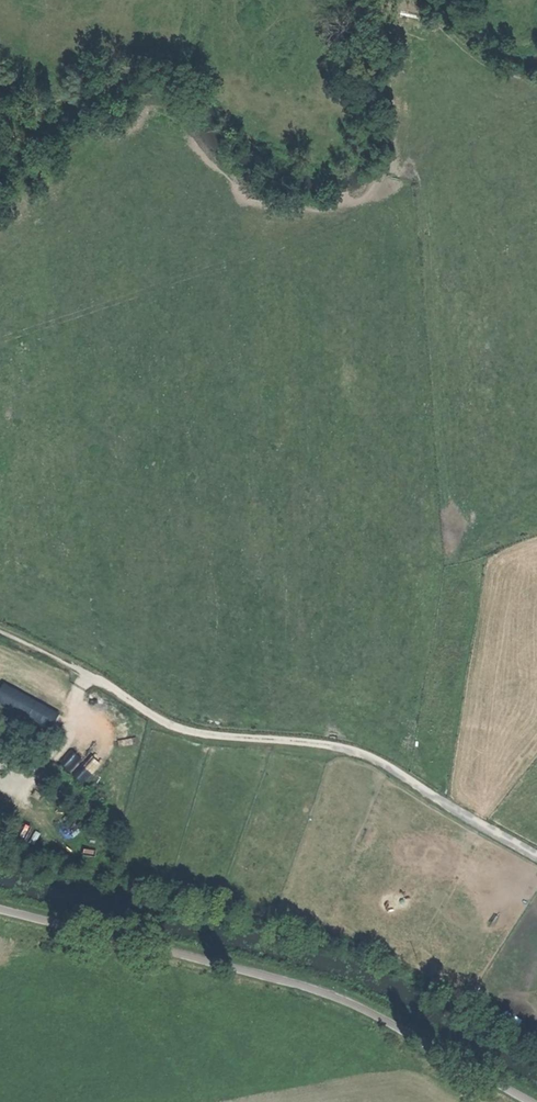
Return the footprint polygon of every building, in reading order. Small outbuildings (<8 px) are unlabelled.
[(60,712),(3,683),(0,688),(0,704),(51,730),(60,712)] [(73,770),(90,747),(83,742),(66,765),(73,770)]
